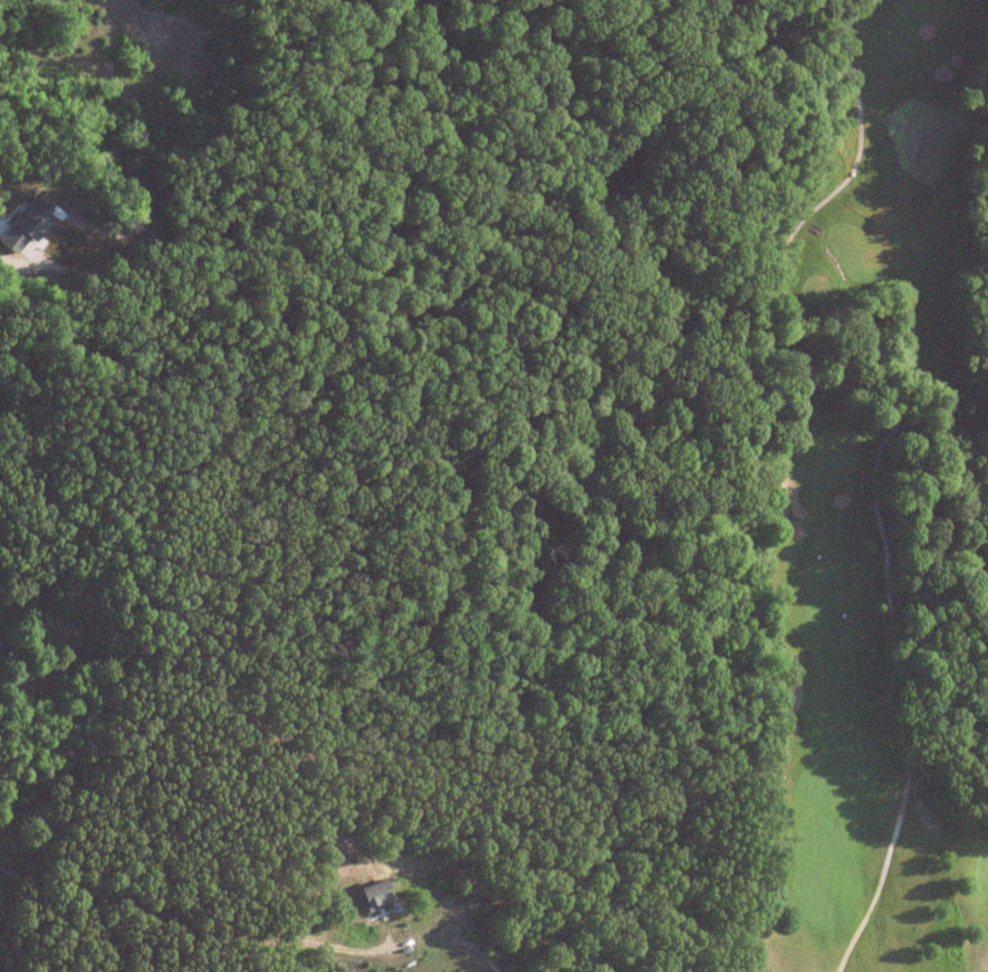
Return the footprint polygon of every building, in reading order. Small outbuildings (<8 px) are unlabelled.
[(355,892),(365,916),(390,905),(381,881),(355,892)]
